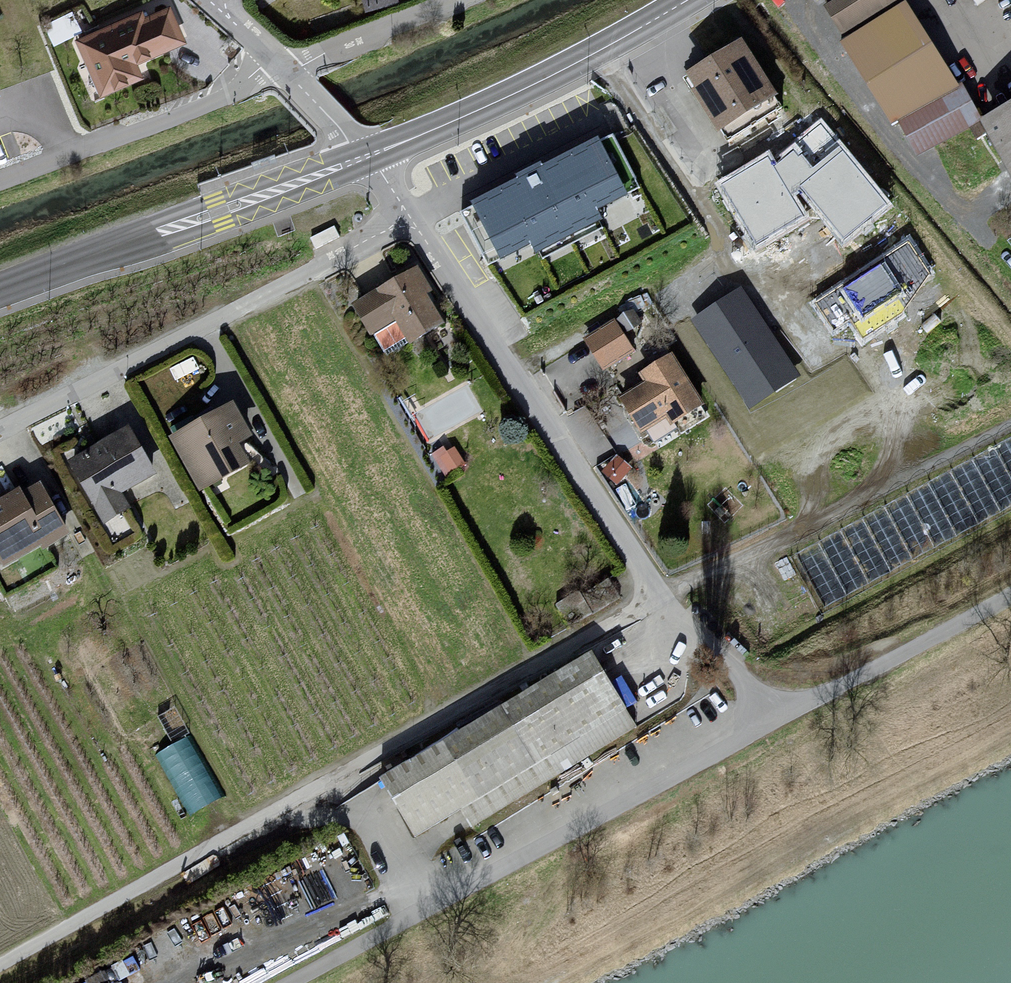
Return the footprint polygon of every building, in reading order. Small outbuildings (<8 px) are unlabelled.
[(904,0),(843,0),(825,11),(845,42),(906,4),(904,0)] [(842,47),(892,128),(957,87),(907,6),(842,47)] [(140,12),(75,41),(98,99),(142,83),(134,66),(185,44),(168,9),(144,19),(140,12)] [(746,51),(689,85),(725,145),(782,111),(746,51)] [(964,90),(902,127),(921,159),(983,122),(964,90)] [(983,127),(1010,176),(1010,111),(983,127)] [(641,191),(615,141),(465,218),(492,269),(503,263),(504,267),(534,251),(540,261),(608,225),(604,217),(632,203),(630,197),(641,191)] [(769,157),(725,183),(757,244),(804,214),(797,194),(803,190),(842,238),(886,205),(838,146),(813,166),(801,153),(798,155),(792,150),(774,167),(769,157)] [(340,239),(335,228),(312,240),(317,250),(340,239)] [(908,243),(818,301),(835,332),(854,319),(863,338),(901,312),(929,274),(908,243)] [(418,270),(357,306),(375,336),(399,322),(414,347),(447,327),(429,297),(433,294),(418,270)] [(741,291),(697,320),(750,399),(793,370),(741,291)] [(616,324),(584,341),(600,373),(633,356),(616,324)] [(645,386),(618,402),(636,438),(667,420),(673,430),(707,407),(674,355),(639,374),(645,386)] [(236,408),(176,443),(205,493),(251,466),(240,447),(254,439),(236,408)] [(132,430),(71,463),(106,525),(131,511),(123,497),(158,477),(132,430)] [(793,554),(822,610),(1010,508),(1010,438),(793,554)] [(456,441),(435,450),(443,468),(464,459),(456,441)] [(620,481),(633,462),(617,451),(604,469),(620,481)] [(0,508),(0,555),(5,564),(43,544),(48,552),(72,539),(45,491),(26,501),(23,495),(0,508)] [(637,731),(591,654),(380,780),(417,841),(463,813),(473,829),(637,731)] [(191,736),(155,755),(190,817),(226,797),(191,736)]
